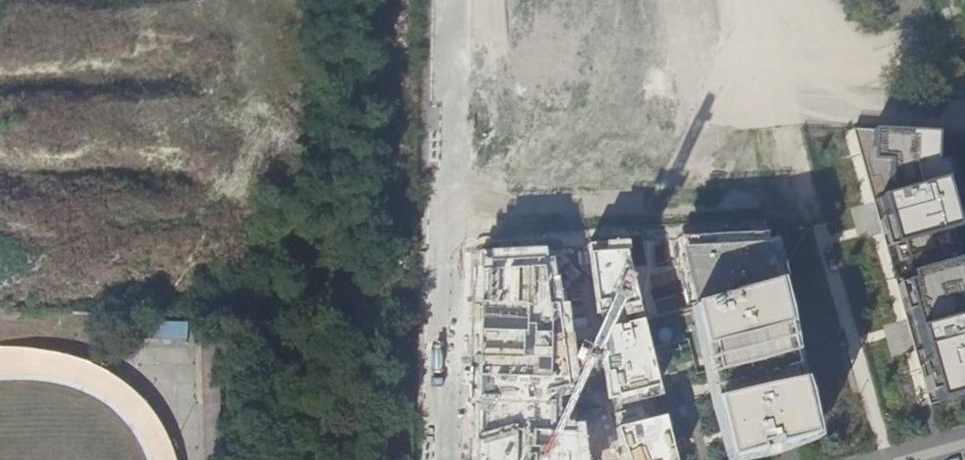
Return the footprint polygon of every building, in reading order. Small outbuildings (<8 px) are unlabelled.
[(799,126),(882,417),(964,394),(964,225),(942,144),(819,143),(819,127),(799,126)] [(481,234),(476,459),(677,459),(645,319),(777,282),(761,218),(481,234)] [(690,307),(724,459),(728,459),(814,436),(777,282),(690,307)] [(188,315),(134,314),(133,330),(141,330),(141,335),(180,336),(180,331),(188,332),(188,315)] [(217,320),(202,320),(206,459),(222,459),(217,320)]
